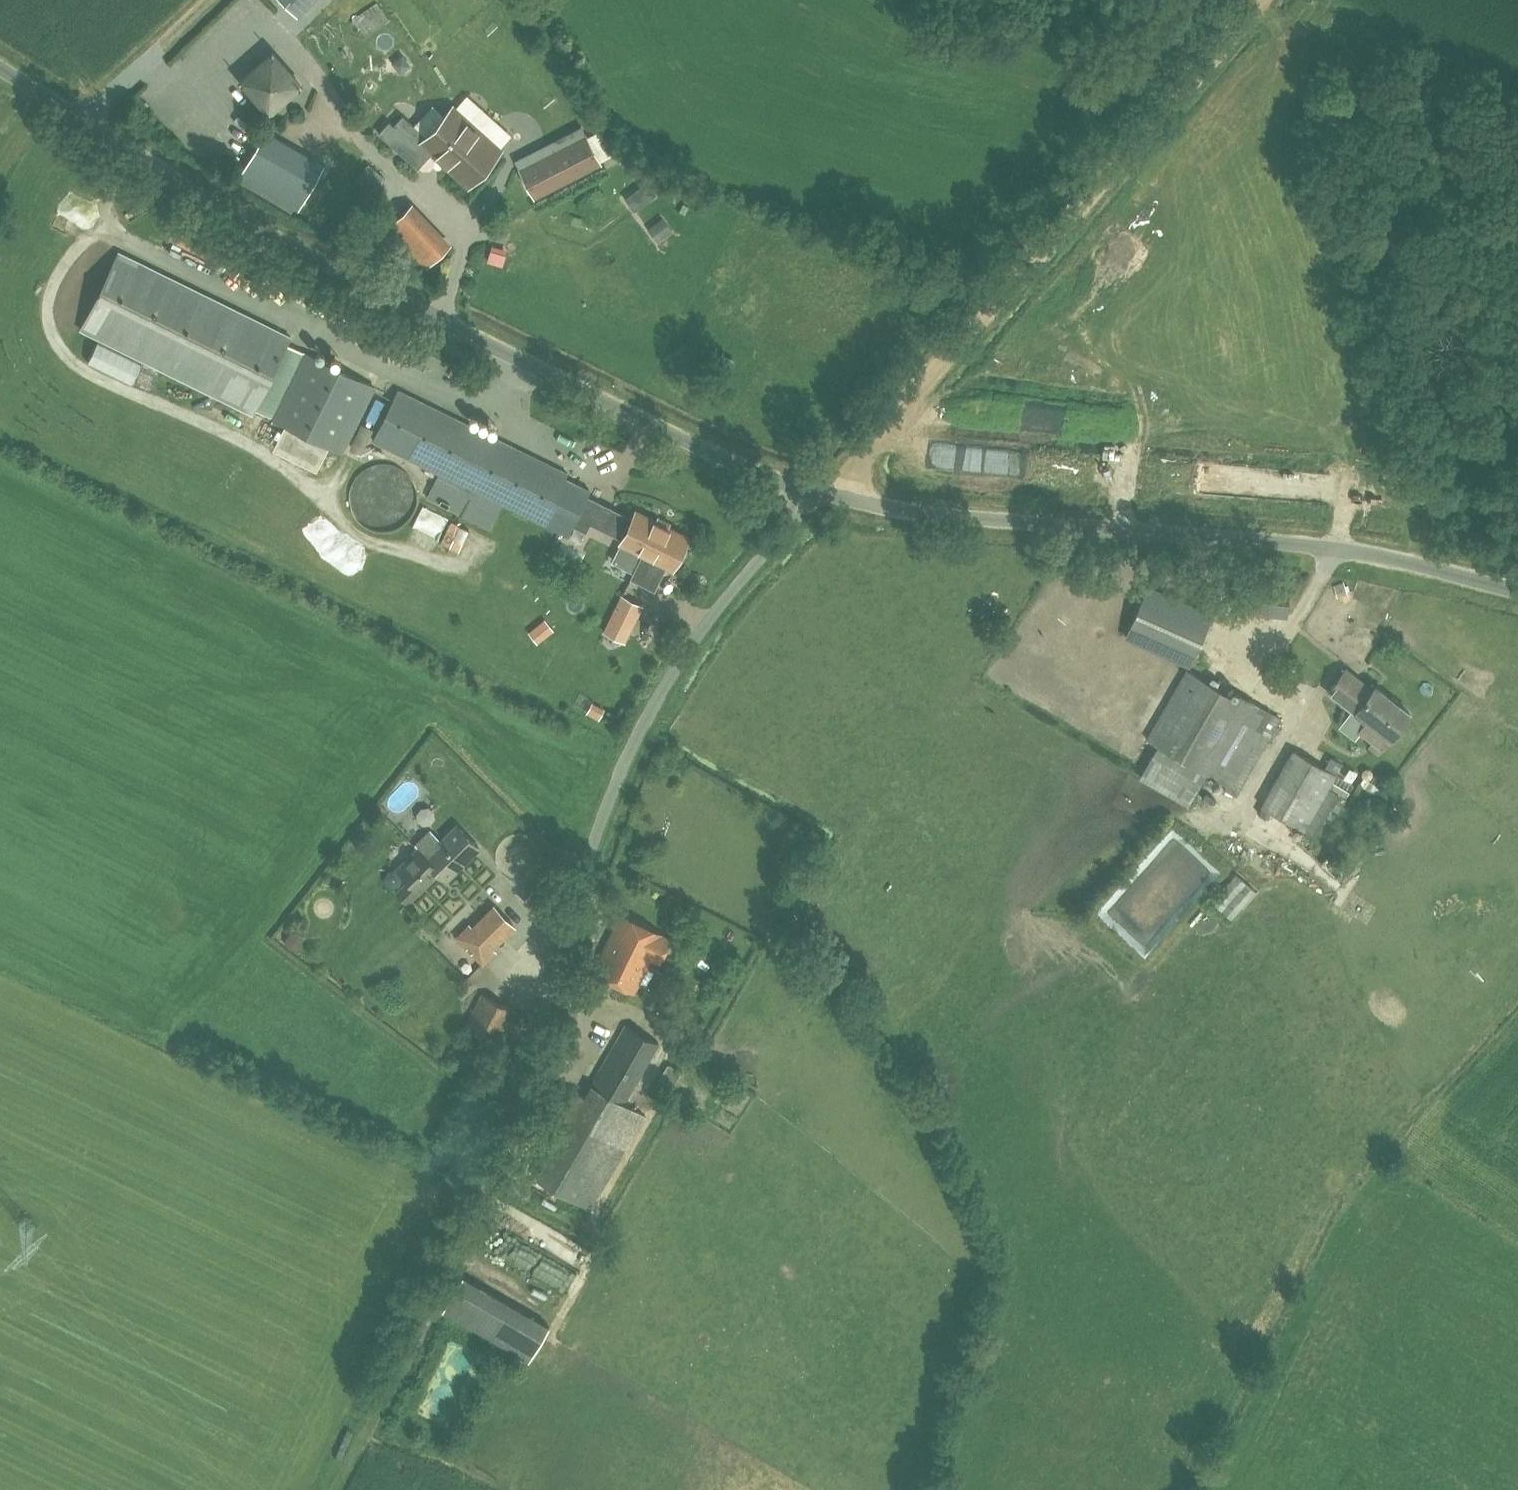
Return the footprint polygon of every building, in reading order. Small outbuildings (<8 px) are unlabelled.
[(312,0),(285,0),(298,13),(312,0)] [(362,38),(391,19),(380,2),(350,21),(362,38)] [(259,80),(289,109),(321,77),(292,47),(259,80)] [(390,121),(379,132),(418,168),(432,152),(469,185),(501,150),(453,106),(426,136),(403,115),(394,125),(390,121)] [(265,132),(241,175),(299,208),(323,165),(265,132)] [(597,162),(584,132),(516,164),(529,192),(597,162)] [(634,194),(643,212),(668,199),(659,181),(634,194)] [(83,193),(70,216),(87,227),(101,204),(83,193)] [(447,247),(409,207),(390,226),(428,265),(447,247)] [(179,231),(175,241),(227,259),(230,249),(179,231)] [(499,248),(494,262),(512,268),(517,254),(499,248)] [(254,414),(288,344),(292,337),(118,252),(81,330),(254,414)] [(403,338),(398,348),(413,356),(418,346),(403,338)] [(343,453),(367,404),(366,404),(374,386),(304,351),(271,418),(343,453)] [(399,388),(390,406),(391,406),(375,439),(440,471),(428,497),(491,528),(503,502),(552,526),(569,535),(575,523),(589,494),(592,488),(567,476),(569,473),(399,388)] [(418,501),(417,495),(415,487),(412,481),(408,477),(401,472),(396,469),(389,468),(383,468),(376,469),(372,470),(365,474),(360,478),(357,483),(354,488),(352,494),(352,501),(352,508),(355,515),(358,520),(363,525),(367,529),(374,532),(381,534),(387,534),(397,532),(403,528),(409,523),(412,520),(416,513),(417,507),(418,501)] [(602,500),(589,494),(575,523),(588,529),(592,520),(624,536),(622,539),(645,550),(632,575),(656,587),(668,562),(674,565),(677,559),(681,561),(689,546),(684,544),(689,535),(638,509),(634,517),(615,508),(610,517),(596,511),(602,500)] [(467,551),(478,531),(461,521),(449,541),(467,551)] [(1238,610),(1288,616),(1291,584),(1242,578),(1238,610)] [(1212,616),(1149,588),(1127,638),(1190,666),(1212,616)] [(632,622),(614,613),(606,629),(624,638),(632,622)] [(1183,789),(1195,767),(1236,792),(1277,723),(1187,669),(1147,738),(1154,743),(1142,766),(1183,789)] [(1390,740),(1410,714),(1374,687),(1370,692),(1344,672),(1328,692),(1354,712),(1354,713),(1367,722),(1359,732),(1383,749),(1390,740)] [(1355,785),(1337,775),(1293,750),(1263,805),(1318,838),(1337,805),(1343,808),(1355,785)] [(1375,774),(1371,780),(1366,777),(1362,784),(1382,797),(1391,784),(1375,774)] [(410,880),(398,891),(408,902),(420,890),(439,871),(447,880),(480,847),(457,824),(425,856),(418,849),(398,868),(410,880)] [(1225,861),(1183,833),(1164,862),(1169,865),(1152,891),(1171,904),(1163,915),(1161,914),(1153,927),(1173,940),(1225,861)] [(495,905),(483,917),(503,936),(514,925),(495,905)] [(660,962),(672,938),(664,934),(622,913),(593,972),(635,992),(652,958),(660,962)] [(483,917),(473,927),(470,924),(457,937),(483,962),(496,949),(493,947),(503,936),(483,917)] [(515,1011),(482,992),(464,1025),(500,1043),(515,1011)] [(560,1137),(536,1177),(591,1210),(646,1115),(628,1103),(661,1043),(626,1023),(587,1094),(585,1096),(562,1083),(547,1110),(569,1122),(560,1137)] [(452,1315),(539,1356),(557,1318),(470,1276),(452,1315)]
